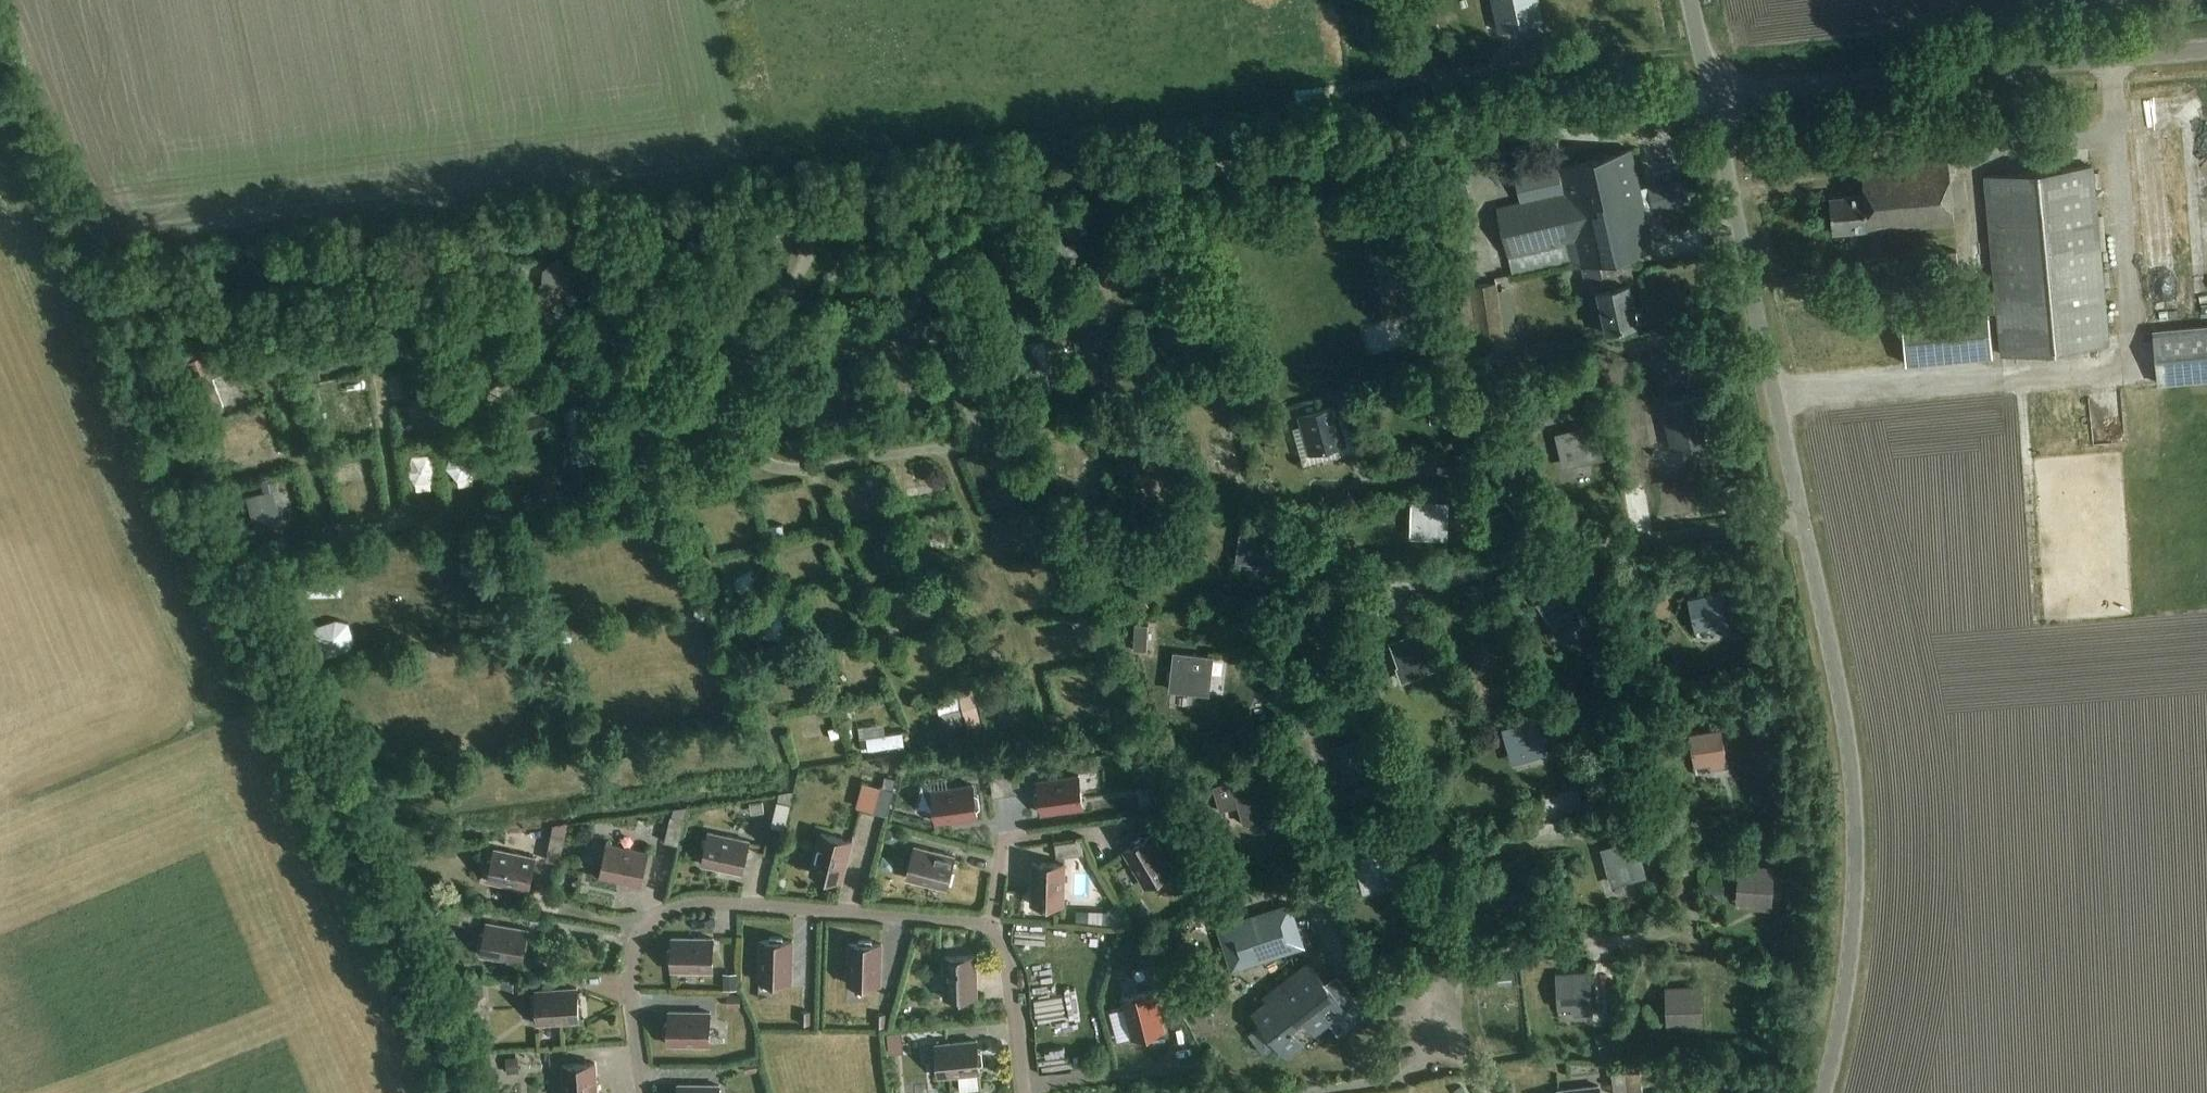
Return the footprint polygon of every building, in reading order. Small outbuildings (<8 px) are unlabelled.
[(1502,34),(1545,25),(1540,0),(1494,0),(1502,34)] [(1657,252),(1633,153),(1560,170),(1567,197),(1498,214),(1509,259),(1578,242),(1584,270),(1602,266),(1608,293),(1599,295),(1609,335),(1641,327),(1632,287),(1629,287),(1623,260),(1657,252)] [(1872,235),(1958,226),(1952,160),(1866,168),(1868,196),(1834,199),(1837,234),(1872,231),(1872,235)] [(2094,167),(1985,178),(2001,356),(2109,346),(2094,167)] [(1477,210),(1452,215),(1455,228),(1480,223),(1477,210)] [(1951,273),(1963,272),(1960,251),(1948,252),(1951,273)] [(543,283),(518,301),(540,346),(555,340),(549,326),(573,306),(572,268),(559,256),(545,271),(543,283)] [(1507,348),(1498,285),(1468,290),(1476,353),(1507,348)] [(1906,364),(1993,356),(1989,313),(1902,320),(1906,364)] [(2153,332),(2157,386),(2206,381),(2206,328),(2153,332)] [(1050,337),(1029,338),(1030,357),(1050,356),(1050,337)] [(399,366),(400,379),(414,378),(413,365),(399,366)] [(405,410),(422,409),(421,383),(404,384),(405,410)] [(1539,383),(1527,386),(1529,392),(1531,403),(1543,400),(1541,389),(1539,383)] [(1705,426),(1711,425),(1706,400),(1672,408),(1678,431),(1671,432),(1676,454),(1709,446),(1705,426)] [(348,455),(374,448),(362,403),(336,411),(348,455)] [(577,460),(578,464),(595,461),(585,404),(568,407),(569,412),(577,460)] [(1298,415),(1309,455),(1347,445),(1336,405),(1298,415)] [(1598,460),(1599,460),(1591,427),(1556,435),(1556,436),(1559,435),(1561,443),(1567,441),(1572,462),(1597,457),(1598,460)] [(271,451),(242,451),(242,475),(271,476),(271,451)] [(417,452),(418,471),(432,469),(431,451),(417,452)] [(336,493),(375,487),(372,472),(334,478),(336,493)] [(1447,539),(1448,504),(1412,503),(1412,504),(1415,504),(1415,512),(1421,512),(1421,534),(1446,534),(1446,539),(1447,539)] [(855,523),(856,534),(879,531),(878,520),(855,523)] [(1274,567),(1280,528),(1243,523),(1237,561),(1274,567)] [(908,575),(904,555),(893,557),(896,577),(908,575)] [(1053,574),(1038,578),(1042,593),(1057,588),(1053,574)] [(1586,619),(1588,621),(1567,586),(1538,605),(1546,618),(1553,614),(1564,632),(1586,619)] [(341,592),(311,587),(308,604),(338,609),(341,592)] [(1719,631),(1728,629),(1720,593),(1689,599),(1696,631),(1718,626),(1719,631)] [(1143,597),(1134,602),(1140,613),(1149,608),(1143,597)] [(1363,613),(1366,621),(1379,616),(1377,608),(1363,613)] [(1136,625),(1134,645),(1148,645),(1149,625),(1136,625)] [(1041,647),(1080,651),(1082,630),(1044,626),(1041,647)] [(1436,670),(1436,669),(1422,631),(1390,644),(1392,644),(1396,655),(1402,652),(1411,677),(1435,668),(1436,670)] [(439,656),(455,654),(457,651),(456,644),(453,642),(438,645),(435,647),(437,654),(439,656)] [(1209,694),(1214,658),(1175,653),(1171,690),(1209,694)] [(1543,676),(1537,686),(1550,693),(1555,682),(1543,676)] [(872,683),(856,687),(859,698),(875,694),(872,683)] [(959,690),(968,727),(981,724),(972,687),(959,690)] [(956,701),(934,709),(945,736),(967,727),(956,701)] [(1549,717),(1541,719),(1544,730),(1556,727),(1554,719),(1553,716),(1549,717)] [(1537,720),(1505,731),(1513,756),(1518,754),(1519,755),(1526,753),(1526,752),(1536,749),(1537,754),(1545,752),(1547,754),(1537,720)] [(815,722),(795,725),(796,735),(816,732),(815,722)] [(1718,769),(1728,767),(1722,730),(1690,735),(1695,767),(1717,763),(1718,769)] [(866,733),(868,758),(904,756),(903,741),(884,742),(883,732),(866,733)] [(1347,784),(1353,782),(1367,776),(1353,739),(1333,747),(1347,784)] [(1018,767),(1004,769),(1008,794),(1022,792),(1018,767)] [(1004,769),(990,771),(994,796),(1008,794),(1004,769)] [(1096,807),(1092,777),(1053,782),(1054,790),(1050,792),(1052,802),(1056,804),(1057,812),(1096,807)] [(1232,782),(1213,788),(1221,813),(1239,807),(1244,824),(1271,816),(1271,817),(1280,814),(1270,779),(1234,789),(1232,782)] [(888,816),(894,790),(880,786),(874,812),(888,816)] [(967,792),(928,791),(927,821),(966,823),(967,815),(971,813),(971,803),(967,800),(967,792)] [(785,830),(791,804),(777,801),(771,827),(785,830)] [(1161,810),(1148,818),(1153,825),(1165,818),(1161,810)] [(1655,811),(1645,813),(1649,829),(1659,826),(1655,811)] [(679,845),(685,820),(671,816),(665,842),(679,845)] [(1369,825),(1356,829),(1359,841),(1373,837),(1369,825)] [(888,828),(885,841),(892,843),(899,839),(901,831),(888,828)] [(743,873),(749,842),(709,833),(702,865),(743,873)] [(842,882),(853,842),(821,833),(811,873),(842,882)] [(560,863),(566,837),(552,834),(546,860),(560,863)] [(1145,887),(1173,871),(1152,835),(1124,852),(1145,887)] [(1057,858),(1083,854),(1081,840),(1055,844),(1057,858)] [(1636,841),(1605,850),(1607,858),(1612,857),(1615,867),(1613,867),(1616,876),(1617,875),(1619,881),(1644,874),(1646,876),(1636,841)] [(641,885),(648,853),(608,845),(601,876),(641,885)] [(947,889),(955,857),(915,847),(907,879),(947,889)] [(487,870),(490,873),(489,881),(529,890),(536,858),(495,850),(494,857),(489,859),(487,870)] [(1391,884),(1399,881),(1392,850),(1358,859),(1365,885),(1371,883),(1371,885),(1380,883),(1379,881),(1389,878),(1391,884)] [(1537,888),(1538,888),(1517,857),(1488,877),(1490,876),(1495,883),(1500,880),(1505,889),(1504,890),(1509,897),(1510,896),(1513,901),(1535,886),(1537,888)] [(1064,905),(1065,864),(1033,863),(1031,904),(1064,905)] [(889,866),(886,881),(900,884),(903,869),(889,866)] [(1771,910),(1774,869),(1740,866),(1737,901),(1761,902),(1761,909),(1771,910)] [(601,880),(599,889),(643,899),(644,891),(601,880)] [(1136,921),(1142,932),(1156,924),(1149,913),(1136,921)] [(1232,967),(1242,980),(1296,944),(1286,932),(1291,929),(1281,915),(1232,948),(1241,961),(1232,967)] [(1076,931),(1103,932),(1103,922),(1076,921),(1076,931)] [(480,944),(483,947),(482,955),(523,962),(528,930),(487,923),(486,931),(482,933),(480,944)] [(759,981),(792,982),(793,941),(785,941),(783,937),(771,937),(769,941),(760,940),(759,981)] [(668,961),(672,963),(672,971),(713,972),(714,939),(672,938),(672,947),(668,949),(668,961)] [(848,984),(881,985),(882,944),(874,944),(872,940),(860,940),(858,943),(850,943),(848,984)] [(945,998),(953,998),(955,1002),(967,1001),(969,997),(977,997),(976,956),(944,957),(945,998)] [(1156,961),(1144,964),(1147,977),(1159,974),(1156,961)] [(1263,1023),(1249,1034),(1265,1055),(1279,1044),(1287,1054),(1288,1053),(1285,1050),(1301,1038),(1293,1027),(1304,1018),(1312,1029),(1326,1018),(1328,1021),(1357,1000),(1341,980),(1336,974),(1325,983),(1310,963),(1284,983),(1287,987),(1254,1012),(1263,1023)] [(1583,1014),(1593,1014),(1590,973),(1557,975),(1559,1009),(1582,1008),(1583,1014)] [(725,975),(724,991),(739,991),(740,976),(725,975)] [(500,979),(500,987),(514,991),(513,979),(500,979)] [(1692,1029),(1702,1028),(1701,987),(1666,988),(1668,1022),(1692,1022),(1692,1029)] [(536,991),(537,999),(533,1002),(534,1014),(538,1016),(538,1024),(580,1021),(578,989),(536,991)] [(1133,1038),(1164,1030),(1154,990),(1122,998),(1133,1038)] [(836,993),(836,1015),(847,1015),(847,993),(836,993)] [(728,995),(728,1007),(741,1008),(741,995),(728,995)] [(985,1002),(981,1007),(989,1015),(997,1006),(993,1002),(985,1002)] [(800,1012),(800,1025),(811,1025),(811,1012),(800,1012)] [(669,1047),(710,1047),(710,1016),(671,1014),(669,1047)] [(875,1014),(875,1027),(886,1028),(886,1014),(875,1014)] [(903,1034),(888,1035),(890,1056),(904,1054),(903,1034)] [(939,1077),(981,1073),(977,1041),(936,1045),(939,1077)] [(1613,1045),(1600,1046),(1601,1060),(1614,1059),(1613,1045)] [(507,1058),(508,1073),(520,1072),(519,1057),(507,1058)] [(759,1061),(746,1063),(748,1075),(760,1074),(759,1061)] [(596,1064),(563,1066),(565,1092),(598,1092),(596,1064)] [(1626,1073),(1626,1068),(1612,1070),(1614,1092),(1629,1092),(1626,1073)] [(1629,1092),(1643,1092),(1641,1072),(1626,1073),(1629,1092)]
